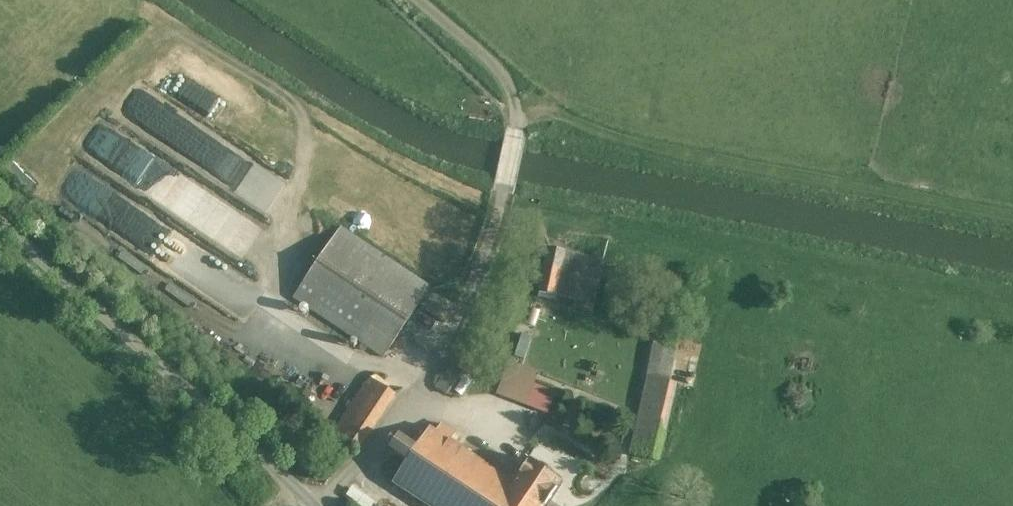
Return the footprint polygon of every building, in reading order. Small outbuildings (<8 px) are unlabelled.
[(430,288),(340,228),(292,298),(383,358),(430,288)] [(566,253),(549,248),(538,292),(556,297),(566,253)] [(310,311),(301,304),(295,312),(305,319),(310,311)] [(676,342),(655,338),(649,373),(670,377),(676,342)] [(352,340),(349,346),(353,349),(357,343),(352,340)] [(451,365),(435,388),(445,395),(462,372),(451,365)] [(535,378),(509,368),(498,394),(525,404),(535,378)] [(669,382),(648,377),(631,454),(657,460),(674,383),(669,382)] [(366,381),(332,433),(353,447),(387,395),(366,381)] [(551,393),(533,386),(526,404),(544,411),(551,393)] [(441,424),(435,432),(429,427),(391,484),(425,505),(500,505),(515,483),(449,441),(455,433),(441,424)] [(410,455),(410,452),(410,449),(408,446),(406,445),(403,444),(400,445),(397,446),(396,449),(395,452),(396,455),(398,457),(400,459),(403,459),(406,459),(408,457),(410,455)] [(500,505),(544,505),(561,481),(530,461),(515,483),(500,505)]
